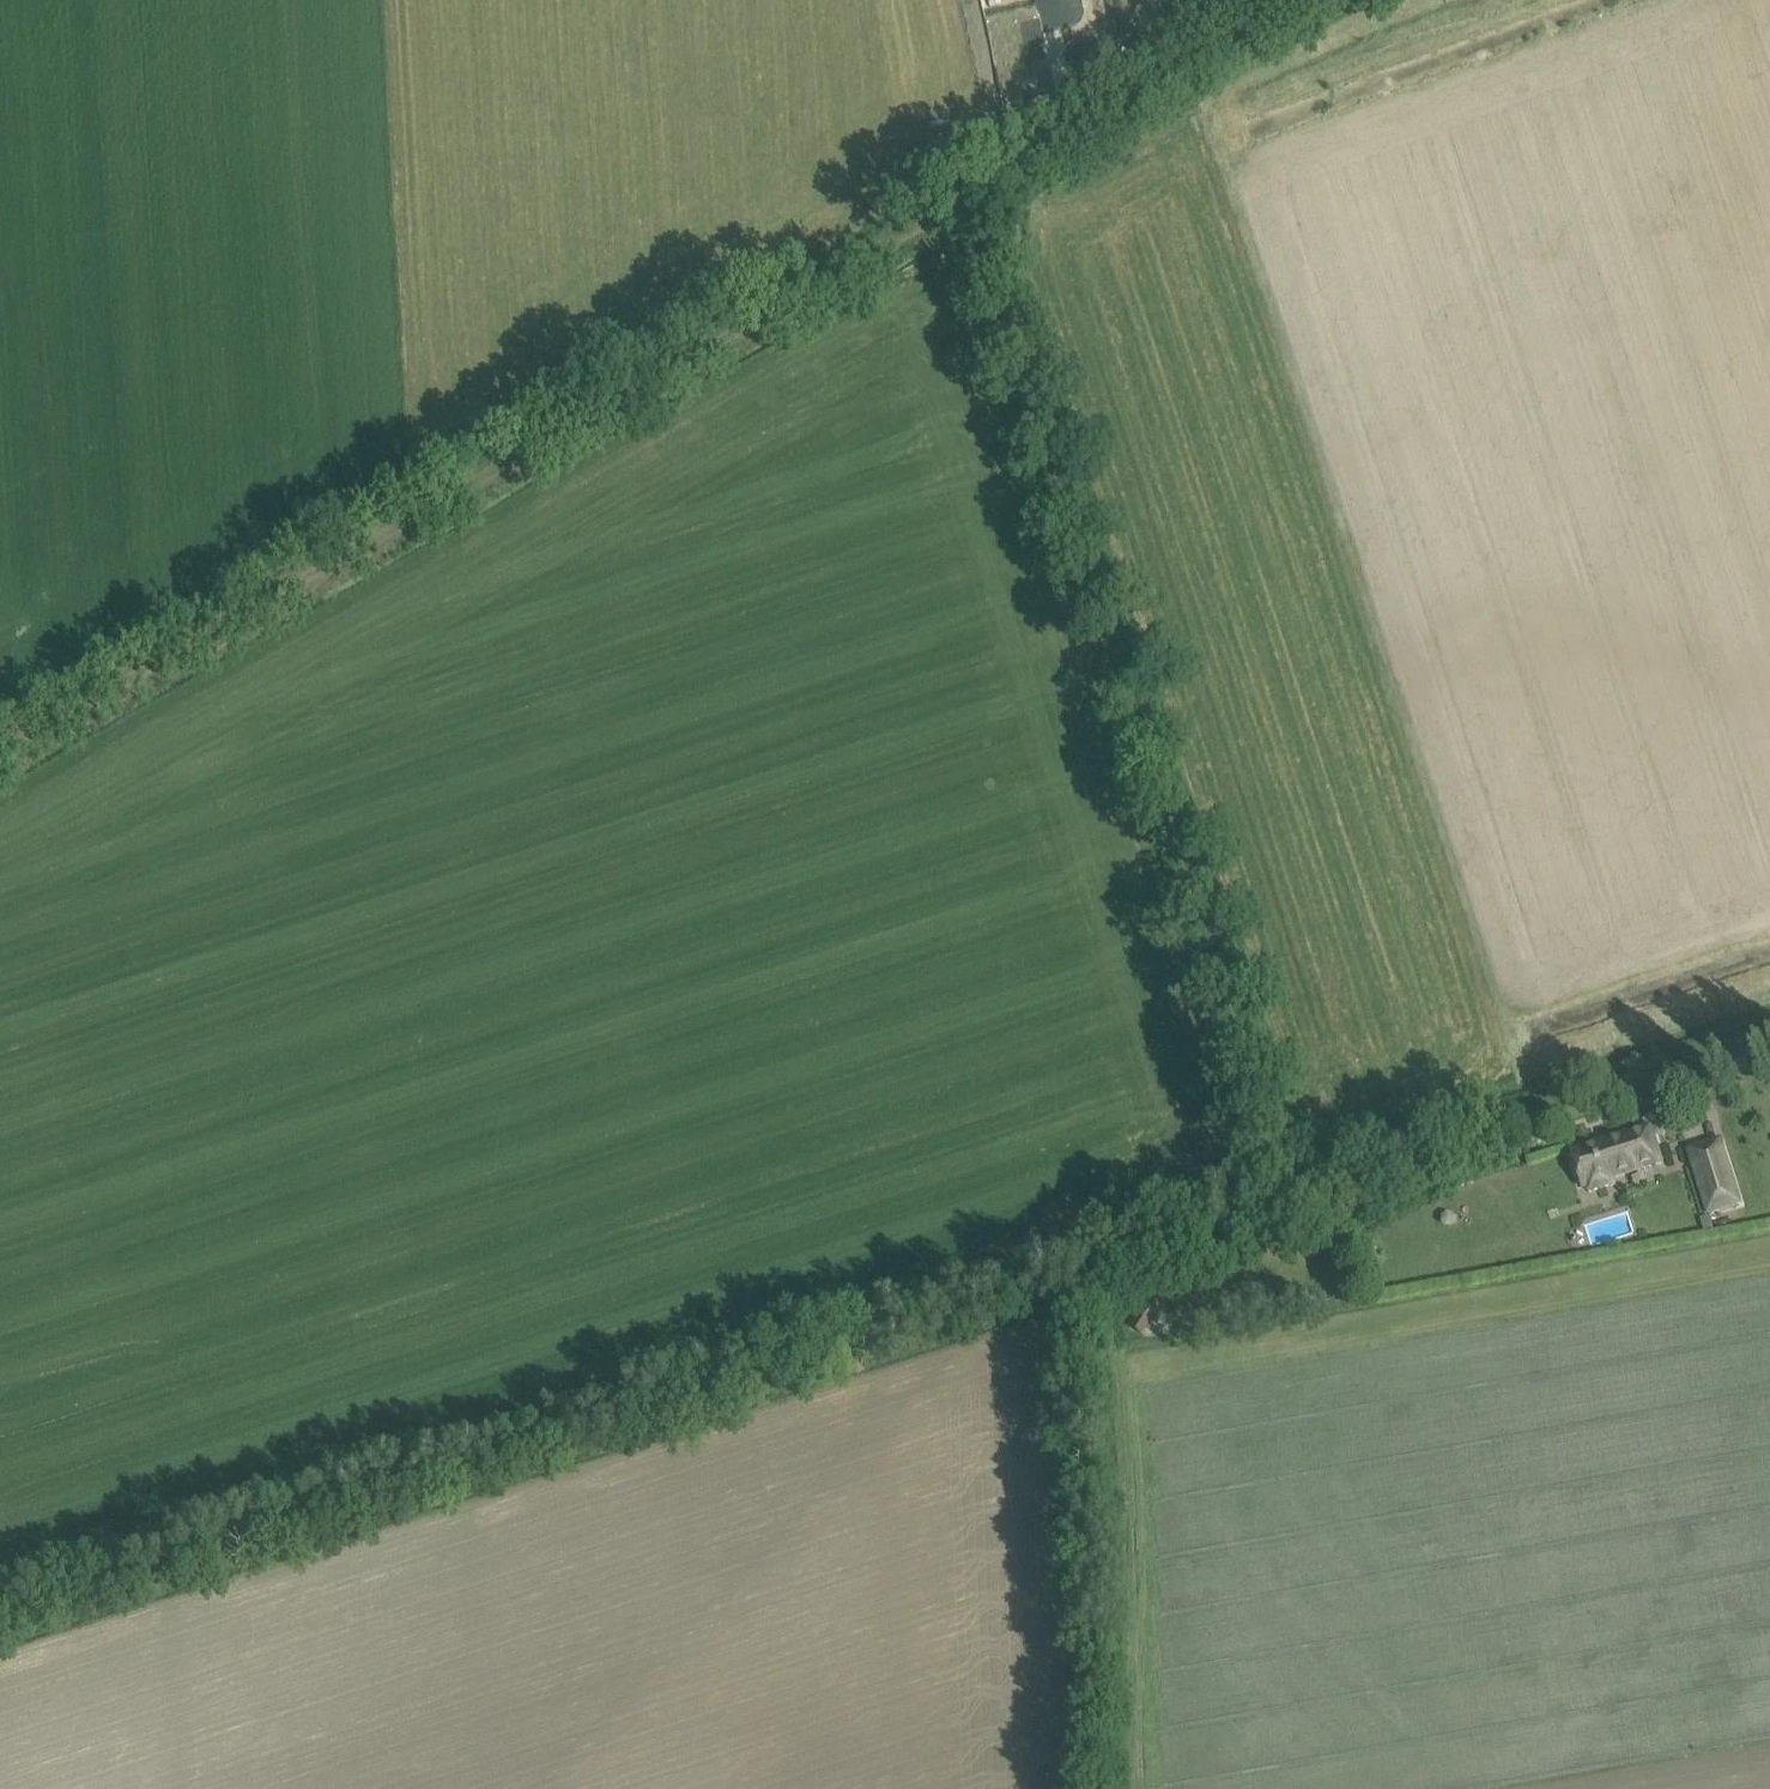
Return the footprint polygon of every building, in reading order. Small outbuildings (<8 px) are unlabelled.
[(1664,1163),(1659,1148),(1652,1126),(1574,1150),(1588,1197),(1618,1188),(1614,1178),(1664,1163)] [(1745,1204),(1723,1137),(1686,1147),(1707,1216),(1745,1204)] [(1146,1299),(1127,1327),(1142,1336),(1160,1308),(1146,1299)]
